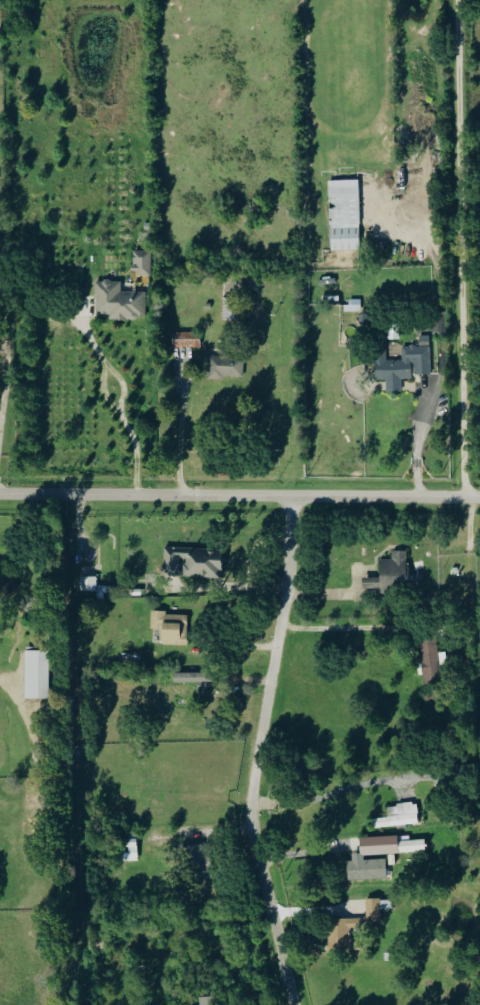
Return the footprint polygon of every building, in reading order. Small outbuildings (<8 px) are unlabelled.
[(328,180),(330,251),(360,250),(358,180),(328,180)] [(151,252),(133,251),(133,264),(134,264),(134,276),(150,277),(151,252)] [(146,293),(121,292),(121,282),(96,282),(96,318),(145,319),(146,293)] [(346,312),(361,312),(361,300),(347,300),(346,312)] [(200,348),(200,332),(173,333),(173,348),(200,348)] [(431,374),(430,336),(419,336),(420,346),(402,346),(402,360),(386,361),(386,348),(374,349),(375,380),(386,380),(386,393),(402,392),(401,379),(413,379),(413,375),(431,374)] [(244,357),(208,356),(207,378),(243,379),(244,357)] [(181,576),(221,577),(222,550),(164,548),(163,575),(181,576)] [(408,551),(392,551),(392,560),(380,560),(380,578),(363,578),(362,590),(374,590),(374,594),(386,594),(386,587),(408,587),(408,551)] [(187,646),(188,614),(151,613),(151,629),(161,630),(161,645),(187,646)] [(423,685),(441,683),(436,637),(418,639),(423,685)] [(25,700),(48,700),(49,652),(25,652),(25,700)] [(174,683),(198,683),(198,691),(209,691),(208,674),(173,674),(174,683)] [(374,818),(374,827),(419,825),(417,803),(388,804),(388,817),(374,818)] [(387,878),(386,855),(426,853),(426,839),(398,841),(398,835),(359,837),(360,853),(352,853),(352,860),(347,860),(347,880),(387,878)] [(121,861),(138,861),(137,838),(125,838),(126,852),(121,852),(121,861)] [(210,868),(210,844),(191,844),(191,883),(205,883),(205,868),(210,868)] [(330,918),(330,947),(355,947),(355,938),(350,937),(350,928),(358,928),(358,918),(330,918)] [(215,996),(199,997),(200,1004),(216,1004),(215,996)]
